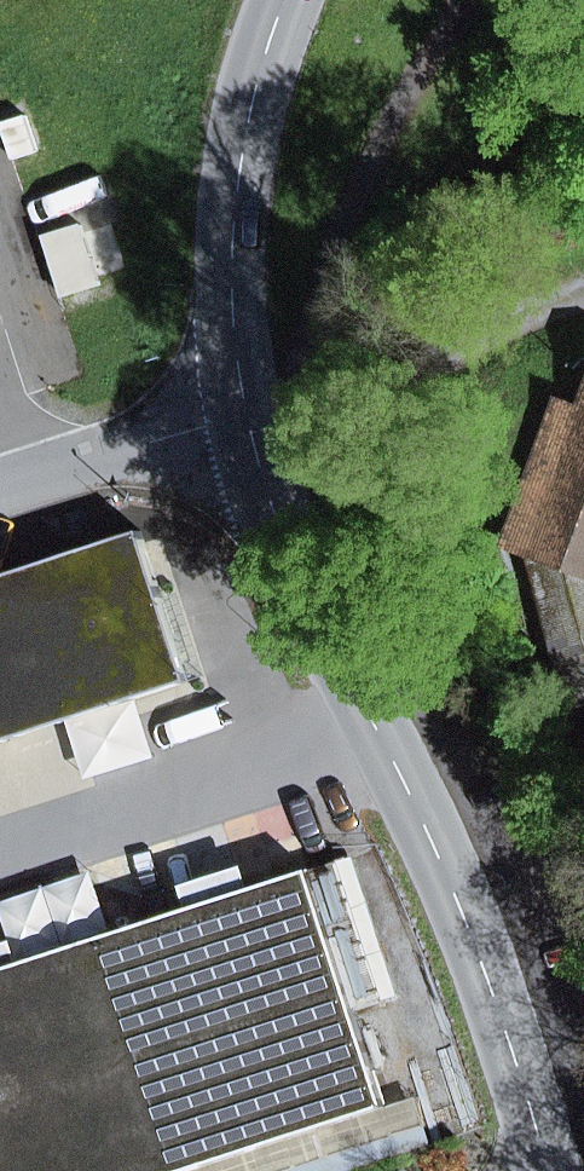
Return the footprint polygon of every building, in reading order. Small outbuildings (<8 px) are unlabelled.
[(73,271),(101,265),(88,211),(60,217),(73,271)] [(508,546),(532,555),(583,574),(583,410),(561,401),(508,546)] [(0,577),(0,743),(190,681),(163,598),(142,531),(0,577)] [(583,704),(583,574),(532,555),(574,706),(583,704)] [(190,681),(205,677),(178,594),(163,598),(190,681)] [(192,909),(253,889),(245,866),(184,886),(192,909)] [(182,1170),(189,1170),(387,1107),(311,871),(253,889),(192,909),(106,937),(182,1170)] [(106,937),(24,963),(0,971),(0,1170),(182,1170),(106,937)] [(24,963),(16,940),(0,945),(0,971),(24,963)]
